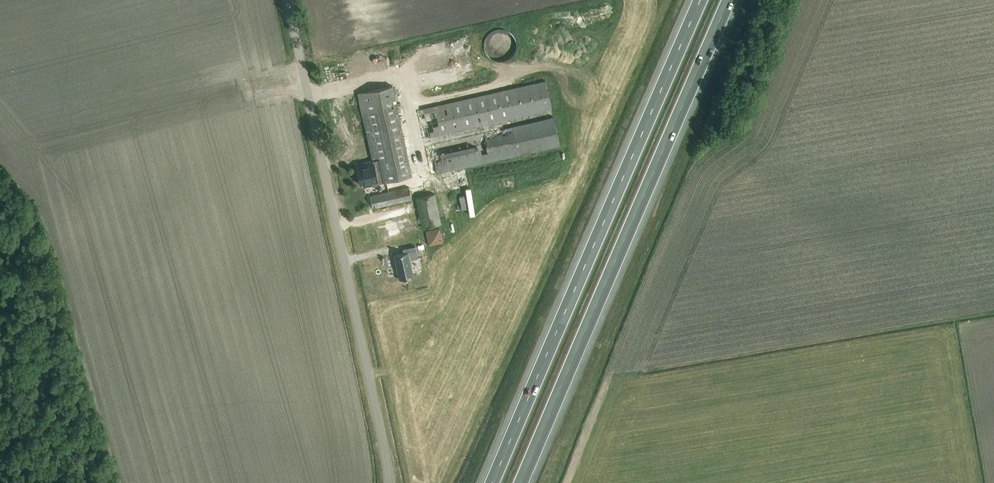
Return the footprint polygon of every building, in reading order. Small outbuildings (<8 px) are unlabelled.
[(424,135),(554,110),(548,81),(418,106),(424,135)] [(354,165),(359,186),(362,185),(363,188),(411,177),(391,87),(356,95),(371,162),(354,165)] [(431,171),(562,147),(556,117),(485,130),(487,143),(435,153),(433,144),(427,145),(431,171)] [(374,207),(414,198),(411,186),(371,194),(374,207)] [(416,198),(422,229),(441,225),(435,194),(416,198)] [(430,244),(445,242),(443,227),(428,229),(430,244)] [(410,261),(418,259),(416,247),(403,250),(403,254),(394,256),(399,280),(413,277),(410,261)]
